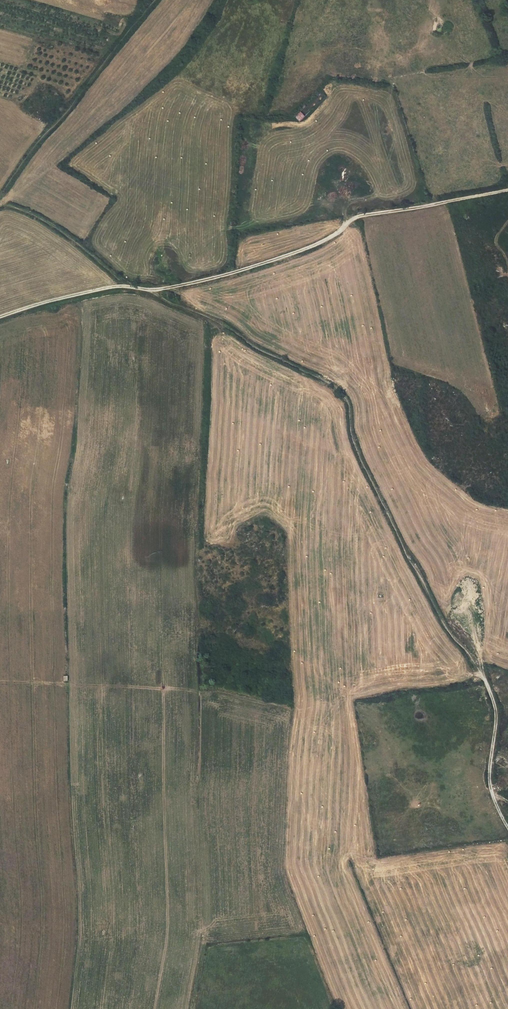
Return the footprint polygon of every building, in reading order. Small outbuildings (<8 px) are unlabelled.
[(301,111),(306,115),(310,111),(305,106),(301,111)] [(299,122),(305,116),(301,111),(294,117),(299,122)]
